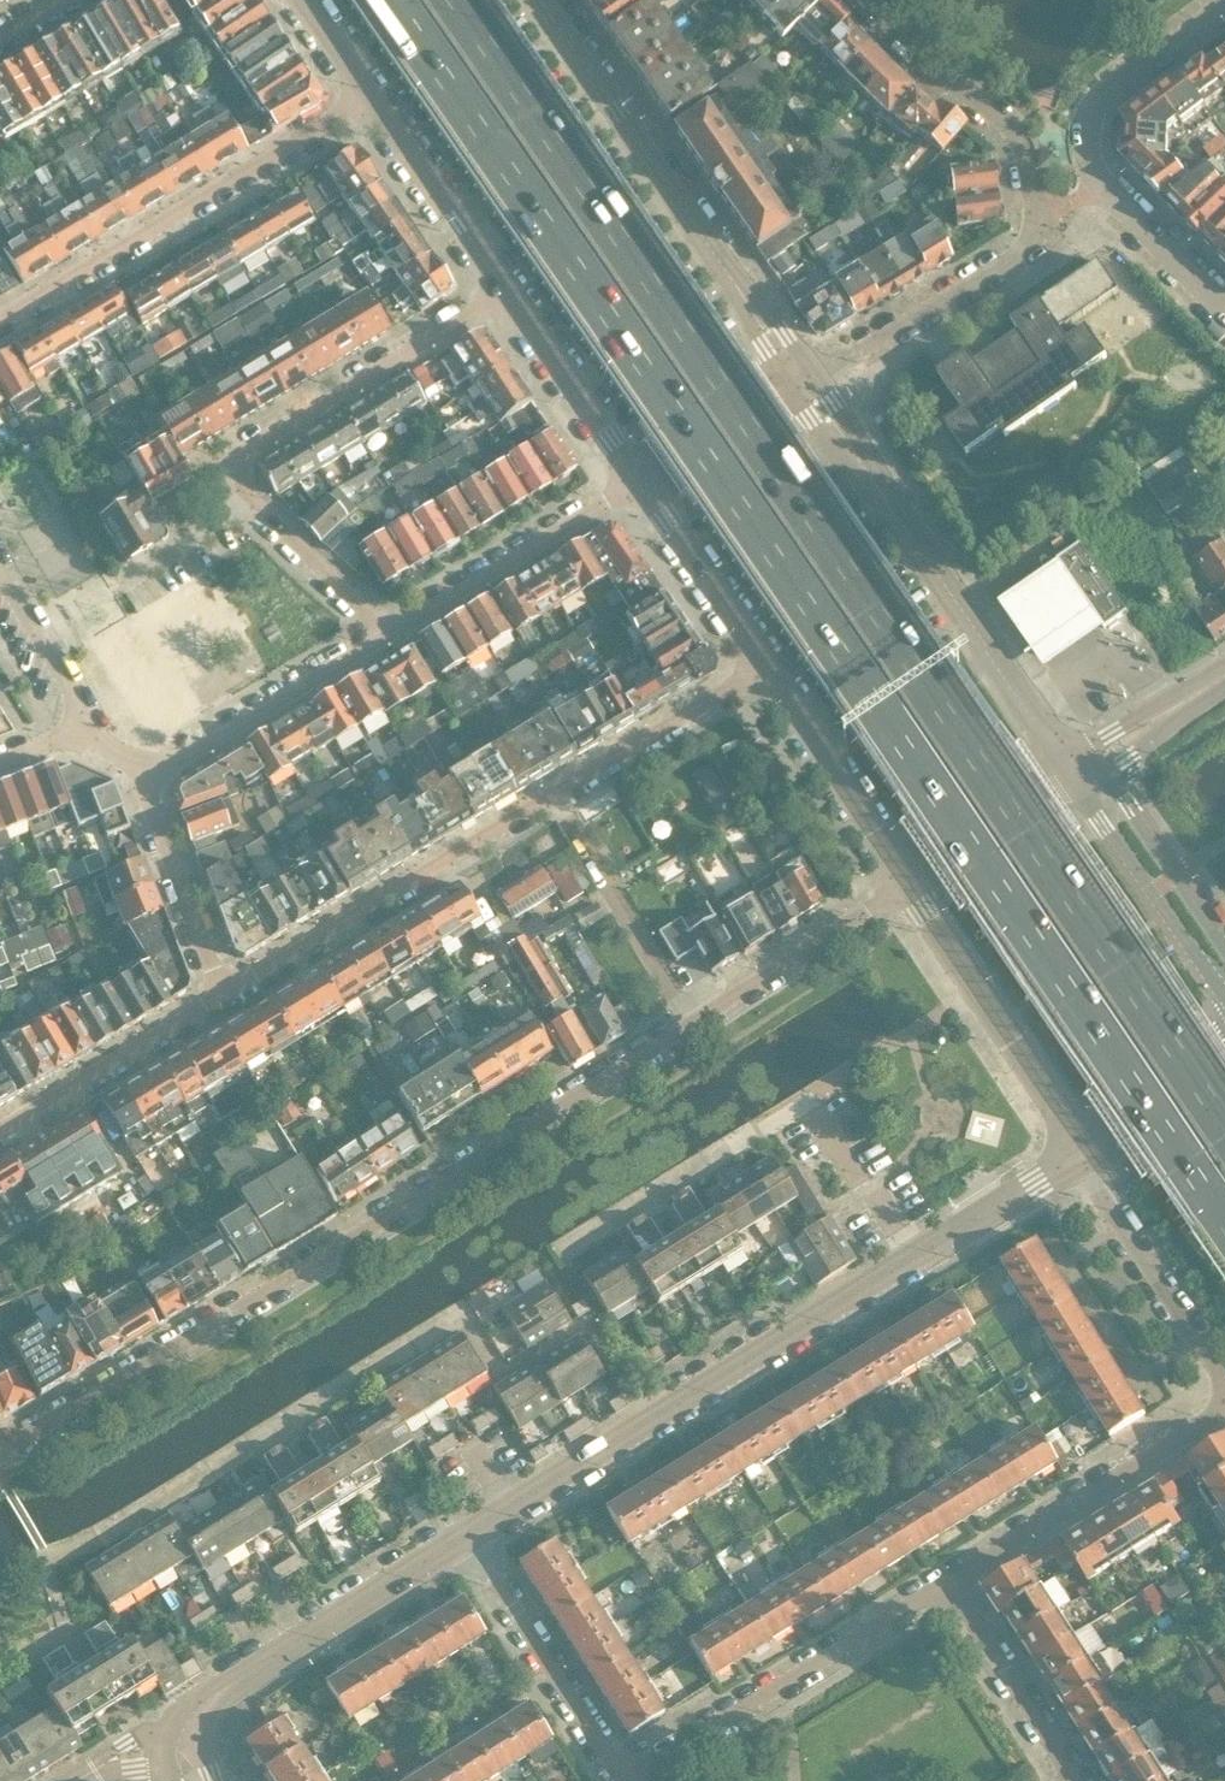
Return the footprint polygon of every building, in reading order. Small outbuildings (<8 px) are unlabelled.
[(108,6),(138,55),(157,43),(131,0),(118,0),(108,6)] [(157,43),(178,31),(167,13),(162,5),(159,0),(131,0),(157,43)] [(162,5),(167,13),(176,7),(171,0),(168,0),(162,5)] [(195,11),(211,0),(187,0),(195,11)] [(195,11),(208,31),(254,0),(211,0),(195,11)] [(208,31),(222,51),(268,19),(255,0),(254,0),(208,31)] [(480,0),(361,0),(391,45),(404,63),(417,82),(424,92),(436,110),(443,120),(454,137),(461,147),(472,163),(479,173),(486,183),(568,126),(480,0)] [(592,11),(609,0),(585,0),(592,11)] [(592,11),(606,31),(650,2),(653,0),(609,0),(592,11)] [(761,19),(782,0),(744,0),(761,19)] [(761,19),(780,40),(793,28),(821,0),(782,0),(761,19)] [(793,28),(801,37),(803,35),(817,50),(846,22),(845,22),(848,19),(829,0),(821,0),(793,28)] [(650,2),(606,31),(637,76),(680,47),(650,2)] [(108,6),(89,17),(119,67),(138,55),(108,6)] [(89,17),(70,29),(99,78),(119,67),(89,17)] [(268,19),(222,51),(236,71),(282,39),(268,19)] [(734,19),(723,27),(732,39),(744,31),(734,19)] [(853,31),(846,22),(817,50),(840,73),(867,45),(865,43),(866,37),(859,30),(853,31)] [(70,29),(50,40),(80,90),(99,78),(70,29)] [(282,39),(236,71),(250,91),(296,60),(282,39)] [(50,40),(31,52),(60,102),(80,90),(50,40)] [(868,46),(867,45),(840,73),(863,95),(889,67),(880,59),(881,53),(874,46),(868,46)] [(680,47),(637,76),(668,121),(711,92),(680,47)] [(31,52),(12,63),(42,113),(60,102),(31,52)] [(1224,84),(1224,52),(1210,63),(1224,84)] [(763,56),(751,67),(770,88),(771,89),(783,78),(763,56)] [(1183,76),(1207,107),(1224,93),(1224,84),(1210,63),(1209,64),(1205,59),(1204,60),(1199,57),(1191,64),(1192,69),(1183,76)] [(296,60),(250,91),(264,111),(310,80),(296,60)] [(0,70),(0,89),(22,125),(42,113),(12,63),(0,70)] [(735,111),(770,88),(751,67),(749,65),(717,87),(735,111)] [(897,75),(889,67),(863,95),(886,117),(912,89),(911,89),(909,87),(910,81),(903,74),(897,75)] [(1169,80),(1157,89),(1182,120),(1184,124),(1207,107),(1183,76),(1176,81),(1169,80)] [(319,106),(321,96),(310,80),(264,111),(248,121),(239,127),(252,146),(319,106)] [(2,135),(3,136),(22,125),(0,89),(0,132),(2,135)] [(919,90),(912,89),(886,117),(884,120),(899,133),(900,132),(910,140),(916,133),(935,109),(928,104),(927,97),(919,90)] [(1122,116),(1130,126),(1171,129),(1182,120),(1157,89),(1122,116)] [(133,94),(116,104),(125,118),(142,108),(133,94)] [(785,105),(806,127),(814,120),(793,97),(785,105)] [(707,105),(673,129),(756,248),(767,264),(808,236),(804,230),(809,227),(799,213),(794,216),(770,182),(775,178),(768,167),(779,160),(770,147),(759,154),(749,140),(744,143),(715,101),(707,105)] [(211,171),(190,135),(179,142),(155,102),(147,107),(156,122),(158,125),(192,182),(211,171)] [(235,103),(227,108),(239,127),(248,121),(235,103)] [(209,106),(200,111),(229,160),(247,149),(227,114),(217,119),(209,106)] [(937,106),(935,109),(916,133),(942,155),(964,128),(937,106)] [(156,122),(147,107),(134,115),(144,130),(156,122)] [(117,109),(100,120),(107,131),(109,130),(122,122),(124,120),(117,109)] [(229,160),(200,111),(192,116),(200,129),(190,135),(211,171),(229,160)] [(134,115),(126,120),(135,135),(144,130),(134,115)] [(860,146),(836,121),(817,140),(841,164),(860,146)] [(122,122),(109,130),(116,141),(129,133),(122,122)] [(192,182),(158,125),(149,130),(155,138),(163,152),(153,157),(174,193),(192,182)] [(1171,129),(1130,126),(1129,143),(1121,142),(1121,155),(1127,162),(1133,157),(1169,156),(1171,129)] [(107,133),(94,141),(100,150),(113,143),(107,133)] [(912,142),(889,169),(894,173),(900,166),(903,168),(919,148),(912,142)] [(309,205),(368,164),(356,146),(322,169),(331,179),(319,187),(316,184),(302,193),(309,205)] [(135,150),(125,156),(154,205),(174,193),(153,157),(143,164),(135,150)] [(117,227),(76,160),(71,151),(53,161),(58,171),(67,166),(85,198),(78,202),(99,238),(117,227)] [(724,353),(585,151),(502,207),(515,226),(514,228),(641,410),(680,383),(683,381),(685,380),(724,353)] [(136,216),(115,180),(105,186),(97,173),(86,154),(76,160),(117,227),(136,216)] [(154,205),(125,156),(117,161),(125,174),(115,180),(136,216),(154,205)] [(1133,157),(1127,162),(1163,197),(1190,178),(1169,156),(1133,157)] [(949,169),(954,197),(996,192),(995,181),(998,177),(997,168),(993,165),(993,163),(949,169)] [(368,164),(309,205),(314,213),(340,195),(347,205),(381,182),(368,164)] [(1224,183),(1207,165),(1190,178),(1163,197),(1185,220),(1224,183)] [(878,193),(898,180),(885,170),(874,183),(866,192),(872,197),(878,193)] [(862,173),(854,181),(866,192),(874,183),(862,173)] [(905,193),(898,180),(878,193),(885,205),(905,193)] [(332,241),(392,200),(380,183),(381,183),(381,182),(347,205),(354,215),(342,223),(335,213),(320,223),(332,241)] [(1185,220),(1201,237),(1224,213),(1224,182),(1224,183),(1185,220)] [(99,238),(78,202),(68,208),(67,209),(52,184),(44,189),(52,201),(80,249),(99,238)] [(911,191),(921,208),(929,204),(919,186),(911,191)] [(0,197),(0,201),(4,208),(13,202),(8,192),(0,197)] [(296,192),(272,206),(290,236),(314,221),(296,192)] [(996,192),(954,197),(958,229),(1000,223),(1000,219),(1003,215),(1002,207),(998,204),(996,192)] [(940,198),(929,204),(921,208),(928,220),(929,219),(931,222),(938,222),(944,219),(940,198)] [(373,240),(405,219),(392,200),(332,241),(327,244),(335,256),(345,249),(343,247),(366,231),(372,240),(373,240)] [(43,271),(7,213),(4,208),(0,201),(0,221),(13,243),(1,250),(23,283),(43,271)] [(80,249),(52,201),(43,206),(51,219),(41,225),(62,260),(80,249)] [(272,206),(248,221),(266,250),(290,236),(272,206)] [(62,260),(41,225),(32,230),(17,207),(7,213),(43,271),(62,260)] [(857,211),(832,226),(840,239),(865,225),(857,211)] [(1201,237),(1217,253),(1224,246),(1224,213),(1201,237)] [(364,272),(417,237),(405,219),(373,240),(372,240),(380,251),(366,260),(365,258),(354,265),(360,275),(362,274),(364,272)] [(951,257),(931,222),(929,219),(928,220),(905,234),(928,271),(936,267),(941,267),(947,263),(949,258),(951,257)] [(248,221),(223,235),(242,265),(266,250),(248,221)] [(928,271),(905,234),(882,249),(904,286),(912,281),(917,282),(924,278),(925,273),(928,271)] [(223,235),(199,250),(218,280),(242,265),(223,235)] [(397,276),(429,254),(417,237),(364,272),(362,274),(371,287),(381,280),(378,276),(391,267),(397,276)] [(904,286),(882,249),(876,239),(852,254),(858,263),(880,300),(887,296),(893,296),(899,292),(901,287),(904,286)] [(778,274),(798,261),(790,249),(770,263),(778,274)] [(218,280),(199,250),(174,265),(193,295),(218,280)] [(429,254),(397,276),(404,287),(381,302),(386,309),(394,303),(396,305),(397,305),(444,274),(430,253),(429,254)] [(277,270),(279,276),(285,285),(304,274),(295,259),(277,270)] [(298,292),(342,266),(338,259),(294,285),(298,292)] [(1047,300),(1042,304),(1060,330),(1065,327),(1066,328),(1119,292),(1098,262),(1046,299),(1047,300)] [(880,300),(858,263),(830,281),(852,317),(854,316),(864,310),(869,311),(876,307),(878,302),(880,300)] [(2,296),(19,286),(4,264),(0,266),(0,292),(2,296)] [(174,265),(150,280),(168,310),(193,295),(174,265)] [(420,312),(450,294),(455,291),(444,274),(397,305),(396,305),(387,311),(393,321),(404,315),(402,312),(416,304),(420,312)] [(260,300),(285,285),(279,276),(254,291),(260,300)] [(150,280),(124,295),(143,326),(168,310),(150,280)] [(814,299),(797,309),(815,335),(822,337),(835,329),(838,329),(847,324),(848,321),(852,317),(830,281),(810,293),(814,299)] [(130,315),(120,298),(112,285),(89,299),(107,330),(113,339),(124,333),(118,323),(130,315)] [(268,310),(290,297),(286,290),(264,304),(268,310)] [(387,331),(366,295),(346,307),(341,299),(337,301),(342,310),(363,346),(387,331)] [(107,330),(89,299),(65,314),(83,344),(107,330)] [(1060,330),(1042,304),(1041,302),(1012,322),(1021,335),(976,365),(968,353),(938,373),(965,412),(946,425),(967,454),(1001,430),(1006,436),(1077,388),(1072,381),(1106,357),(1086,328),(1068,341),(1060,330)] [(212,329),(238,314),(234,308),(232,304),(206,320),(212,329)] [(275,324),(268,310),(264,304),(239,318),(250,338),(275,324)] [(363,346),(342,310),(314,326),(335,362),(363,346)] [(83,344),(65,314),(39,330),(57,360),(83,344)] [(179,328),(188,343),(197,337),(188,323),(179,328)] [(230,324),(213,334),(223,351),(240,341),(230,324)] [(335,362),(314,326),(289,341),(310,377),(335,362)] [(482,329),(449,350),(456,360),(444,369),(450,378),(495,348),(485,334),(482,329)] [(57,360),(39,330),(12,346),(14,348),(32,376),(43,369),(48,377),(60,369),(55,361),(57,360)] [(159,361),(187,343),(180,331),(151,348),(159,361)] [(310,377),(289,341),(262,357),(284,393),(310,377)] [(495,348),(450,378),(456,386),(469,378),(475,387),(507,366),(495,348)] [(10,350),(0,356),(0,389),(9,405),(25,395),(30,404),(39,399),(34,390),(10,350)] [(133,376),(158,361),(152,351),(127,366),(133,376)] [(186,359),(182,353),(138,379),(142,386),(186,359)] [(262,357),(236,373),(258,409),(284,393),(262,357)] [(426,363),(415,370),(426,385),(436,378),(426,363)] [(124,365),(112,372),(118,382),(130,375),(124,365)] [(507,366),(475,387),(481,396),(469,405),(475,414),(520,384),(507,366)] [(258,409),(236,373),(210,389),(232,425),(258,409)] [(426,404),(408,374),(387,387),(405,417),(420,408),(426,404)] [(531,401),(520,384),(475,414),(481,422),(493,414),(500,423),(509,416),(521,409),(531,401)] [(119,386),(109,391),(117,408),(127,402),(119,386)] [(387,387),(366,400),(384,430),(405,417),(387,387)] [(232,425),(210,389),(184,404),(206,441),(232,425)] [(107,395),(85,407),(92,420),(97,417),(103,414),(114,408),(107,395)] [(366,400),(345,413),(363,443),(384,430),(366,400)] [(206,441),(184,404),(158,420),(159,422),(179,457),(206,441)] [(521,409),(509,416),(516,429),(527,446),(530,444),(537,440),(533,434),(535,433),(521,409)] [(179,457),(159,422),(157,423),(150,412),(142,417),(148,428),(150,428),(155,437),(143,444),(171,490),(191,478),(179,457)] [(345,413),(324,425),(342,455),(363,443),(345,413)] [(509,416),(500,423),(507,434),(516,429),(509,416)] [(324,425),(302,438),(320,469),(342,455),(324,425)] [(577,467),(548,425),(535,433),(533,434),(537,440),(530,444),(552,482),(577,467)] [(457,446),(469,438),(462,428),(450,435),(452,437),(457,446)] [(1150,437),(1155,445),(1162,440),(1157,432),(1150,437)] [(438,458),(457,446),(452,437),(427,453),(432,461),(438,458)] [(302,438),(281,451),(299,481),(320,469),(302,438)] [(472,438),(463,444),(475,462),(484,456),(472,438)] [(171,490),(143,444),(131,451),(125,442),(116,448),(124,462),(135,481),(150,503),(171,490)] [(552,482),(530,444),(527,446),(506,459),(528,496),(552,482)] [(1196,496),(1185,480),(1196,472),(1180,448),(1141,475),(1148,484),(1168,514),(1196,496)] [(432,461),(427,453),(425,450),(403,463),(410,474),(415,471),(432,461)] [(281,451),(264,462),(257,466),(261,471),(276,496),(299,481),(281,451)] [(942,671),(794,455),(755,481),(753,483),(750,485),(711,512),(775,605),(825,679),(865,740),(905,711),(908,709),(910,708),(949,681),(942,671)] [(12,470),(5,458),(0,461),(0,477),(12,470)] [(438,458),(432,461),(415,471),(422,484),(445,469),(438,458)] [(528,496),(506,459),(482,473),(504,511),(528,496)] [(133,480),(123,463),(106,473),(116,490),(133,480)] [(410,474),(403,463),(382,476),(388,487),(390,486),(410,474)] [(376,466),(370,470),(354,479),(338,489),(346,498),(380,473),(376,466)] [(399,499),(422,484),(415,471),(410,474),(390,486),(399,499)] [(504,511),(482,473),(458,488),(480,526),(504,511)] [(100,518),(126,563),(162,542),(164,541),(166,539),(167,538),(167,537),(168,535),(168,534),(168,533),(168,532),(167,530),(166,529),(165,528),(150,503),(135,481),(125,487),(132,499),(100,518)] [(480,526),(458,488),(434,502),(457,540),(480,526)] [(353,526),(364,518),(357,507),(355,509),(346,498),(338,489),(337,489),(327,498),(326,497),(301,521),(320,542),(332,552),(354,532),(350,528),(353,526)] [(384,512),(374,495),(366,500),(373,512),(376,517),(384,512)] [(457,540),(434,502),(410,517),(433,554),(457,540)] [(433,554),(410,517),(396,526),(391,519),(382,526),(386,532),(408,569),(418,563),(422,564),(429,560),(429,556),(433,554)] [(609,523),(584,538),(608,577),(618,571),(627,585),(648,571),(616,525),(609,523)] [(408,569),(386,532),(359,548),(382,585),(408,569)] [(584,538),(562,552),(585,591),(608,577),(584,538)] [(1220,593),(1224,589),(1224,542),(1223,540),(1196,558),(1220,593)] [(1124,614),(1126,617),(1129,614),(1079,542),(1075,544),(1077,546),(1058,559),(1056,557),(1053,559),(1056,562),(1058,561),(1104,627),(1102,629),(1104,632),(1107,630),(1105,627),(1124,614)] [(1188,572),(1173,549),(1164,555),(1179,578),(1188,572)] [(562,552),(539,566),(562,605),(585,591),(562,552)] [(1061,559),(1001,599),(1047,668),(1108,627),(1061,559)] [(539,566),(517,579),(540,618),(562,605),(539,566)] [(662,591),(648,571),(627,585),(619,590),(621,595),(632,612),(662,591)] [(517,579),(493,593),(517,633),(517,632),(540,618),(517,579)] [(171,656),(228,625),(204,580),(96,637),(151,741),(202,714),(171,656)] [(1215,596),(1215,595),(1203,603),(1188,580),(1180,585),(1195,609),(1194,609),(1215,641),(1224,634),(1224,610),(1215,596)] [(632,641),(676,611),(662,591),(632,612),(625,617),(634,630),(627,634),(632,641)] [(493,593),(465,610),(488,648),(513,634),(517,633),(493,593)] [(603,627),(597,617),(585,599),(580,603),(591,619),(575,629),(576,631),(581,641),(603,627)] [(603,627),(626,612),(620,602),(597,617),(603,627)] [(488,648),(465,610),(442,624),(465,663),(466,662),(488,648)] [(651,657),(689,631),(676,611),(632,641),(637,648),(638,647),(645,659),(649,656),(651,657)] [(465,663),(442,624),(418,638),(442,677),(444,676),(461,665),(465,663)] [(582,642),(581,641),(576,631),(554,645),(555,647),(561,655),(566,652),(567,651),(578,644),(582,642)] [(689,631),(651,657),(658,669),(652,673),(656,680),(702,649),(689,631)] [(578,644),(567,651),(572,660),(573,662),(592,651),(585,640),(582,642),(578,644)] [(434,682),(412,646),(409,648),(405,646),(397,651),(396,656),(388,660),(411,699),(436,684),(434,682)] [(539,669),(561,655),(555,647),(533,661),(539,669)] [(702,649),(656,680),(650,684),(663,705),(711,675),(713,666),(702,649)] [(572,661),(566,652),(561,655),(539,669),(537,671),(543,680),(572,661)] [(539,669),(533,661),(530,656),(504,673),(512,687),(537,671),(539,669)] [(615,657),(602,665),(609,676),(622,668),(615,657)] [(373,666),(365,670),(364,675),(385,711),(387,714),(411,699),(388,660),(377,667),(373,666)] [(488,700),(466,662),(465,663),(461,665),(465,671),(461,673),(464,678),(450,686),(444,676),(442,677),(434,682),(436,684),(455,718),(473,708),(485,702),(488,700)] [(512,687),(504,673),(502,670),(491,677),(501,692),(507,688),(508,689),(512,687)] [(385,711),(364,675),(362,676),(361,673),(338,687),(360,725),(385,711)] [(637,720),(611,682),(606,675),(589,686),(617,732),(637,720)] [(663,705),(650,684),(631,695),(620,676),(613,681),(611,682),(637,720),(663,705)] [(617,732),(589,686),(577,693),(570,697),(598,744),(617,732)] [(360,725),(338,687),(315,701),(338,739),(355,729),(360,725)] [(495,696),(488,700),(494,711),(501,707),(495,696)] [(598,744),(570,697),(549,710),(577,756),(598,744)] [(315,701),(292,715),(315,753),(338,739),(315,701)] [(577,756),(549,710),(549,709),(530,720),(558,768),(577,756)] [(315,753),(292,715),(269,729),(292,767),(315,753)] [(558,768),(530,720),(508,733),(536,781),(558,768)] [(423,722),(398,737),(406,750),(416,744),(431,734),(423,722)] [(536,781),(508,733),(504,735),(500,726),(493,729),(498,739),(499,738),(502,743),(491,749),(517,793),(536,781)] [(292,767),(269,729),(246,742),(265,775),(269,781),(292,767)] [(369,741),(366,743),(380,766),(390,760),(376,737),(374,738),(369,741)] [(265,775),(246,742),(211,763),(221,781),(228,798),(237,794),(233,784),(235,783),(242,779),(247,787),(265,775)] [(416,744),(406,750),(404,751),(409,759),(421,752),(416,744)] [(517,793),(491,749),(478,757),(476,752),(467,758),(495,806),(517,793)] [(370,756),(354,765),(360,775),(376,766),(370,756)] [(495,806),(467,758),(458,763),(460,767),(449,774),(475,818),(495,806)] [(79,827),(58,772),(54,762),(32,770),(55,829),(75,821),(77,828),(79,827)] [(715,807),(730,801),(713,762),(698,769),(715,807)] [(228,798),(221,781),(211,763),(176,785),(173,793),(180,812),(218,798),(219,801),(228,798)] [(67,769),(58,772),(79,827),(99,819),(90,795),(90,773),(69,764),(68,769),(67,769)] [(55,829),(32,770),(10,779),(27,822),(33,838),(55,829)] [(347,770),(331,780),(337,789),(353,780),(347,770)] [(475,818),(449,774),(436,781),(430,771),(421,777),(453,831),(475,818)] [(111,783),(90,773),(90,795),(99,819),(106,838),(130,829),(111,783)] [(369,791),(361,777),(357,779),(345,787),(352,800),(369,791)] [(453,831),(421,777),(411,783),(417,793),(407,799),(434,843),(453,831)] [(0,783),(0,817),(5,831),(27,822),(10,779),(0,783)] [(319,792),(310,798),(315,807),(325,800),(319,792)] [(315,807),(310,798),(308,795),(283,811),(289,821),(301,814),(302,815),(312,809),(315,807)] [(320,822),(341,809),(333,796),(325,800),(315,807),(312,809),(320,822)] [(434,843),(407,799),(395,806),(389,796),(380,801),(412,856),(434,843)] [(241,826),(234,808),(233,808),(228,798),(219,801),(219,802),(182,816),(193,845),(213,837),(241,826)] [(412,856),(380,801),(370,807),(376,817),(365,824),(392,868),(412,856)] [(289,821),(283,811),(279,805),(256,819),(266,835),(283,824),(289,821)] [(308,826),(302,815),(301,814),(289,821),(283,824),(285,827),(291,837),(308,826)] [(0,817),(0,851),(11,846),(5,831),(0,817)] [(392,868),(365,824),(354,831),(347,821),(338,826),(371,881),(392,868)] [(371,881),(338,826),(329,832),(335,842),(323,850),(325,854),(326,854),(350,894),(371,881)] [(291,837),(285,827),(272,835),(281,848),(292,841),(290,837),(291,837)] [(216,847),(213,837),(193,845),(197,855),(216,847)] [(225,862),(229,859),(224,845),(216,847),(197,855),(204,875),(225,862)] [(100,852),(91,856),(97,872),(106,868),(100,852)] [(250,866),(242,852),(231,858),(240,872),(250,866)] [(683,853),(657,869),(666,884),(692,868),(683,853)] [(350,894),(326,854),(325,854),(314,861),(310,855),(303,859),(330,905),(350,894)] [(97,872),(91,856),(82,860),(88,875),(97,872)] [(800,857),(773,875),(772,875),(778,885),(800,916),(820,903),(812,888),(817,886),(800,857)] [(330,905),(303,859),(296,864),(299,869),(287,877),(311,917),(330,905)] [(562,859),(545,869),(566,903),(583,893),(562,859)] [(245,896),(225,862),(204,875),(218,912),(245,896)] [(153,889),(143,864),(125,870),(94,883),(99,898),(103,908),(153,889)] [(539,867),(516,882),(531,907),(554,893),(539,867)] [(55,870),(47,873),(53,889),(61,886),(55,870)] [(45,892),(53,889),(47,873),(39,877),(45,892)] [(311,917),(287,877),(275,884),(272,878),(265,882),(292,928),(311,917)] [(292,928),(265,882),(258,887),(262,893),(248,901),(249,901),(272,940),(292,928)] [(516,882),(497,893),(513,919),(531,907),(516,882)] [(482,924),(458,884),(438,896),(463,938),(473,932),(479,942),(490,936),(483,923),(482,924)] [(757,898),(778,930),(800,916),(778,885),(757,898)] [(66,889),(73,915),(86,911),(79,886),(66,889)] [(714,906),(744,953),(774,934),(742,887),(714,906)] [(153,889),(103,908),(107,917),(119,913),(122,921),(115,924),(118,931),(126,928),(163,914),(153,889)] [(245,896),(218,912),(234,954),(243,958),(272,940),(249,901),(248,901),(245,896)] [(438,896),(418,908),(443,950),(463,938),(438,896)] [(579,935),(603,921),(595,907),(571,921),(579,935)] [(418,908),(395,923),(420,964),(443,950),(418,908)] [(176,949),(163,914),(126,928),(147,961),(176,949)] [(546,943),(568,930),(576,945),(582,942),(568,918),(541,933),(546,943)] [(694,933),(688,936),(696,949),(711,975),(737,958),(735,957),(714,921),(703,928),(697,918),(685,925),(689,932),(693,930),(694,933)] [(593,1052),(563,1001),(570,996),(562,982),(540,948),(542,947),(538,938),(527,944),(523,937),(513,920),(496,930),(506,947),(507,947),(514,960),(545,1010),(551,1007),(558,1019),(546,1027),(570,1067),(593,1052)] [(678,920),(658,933),(675,962),(696,949),(688,936),(687,934),(678,920)] [(395,923),(367,939),(392,981),(420,964),(395,923)] [(367,939),(342,955),(367,996),(392,981),(367,939)] [(20,957),(21,958),(27,972),(55,961),(49,946),(20,957)] [(506,947),(497,952),(505,965),(505,966),(506,965),(514,960),(507,947),(506,947)] [(189,983),(176,949),(147,961),(148,962),(172,1001),(187,992),(189,983)] [(367,996),(342,955),(319,969),(344,1010),(358,1001),(362,1007),(370,1001),(367,996)] [(153,1013),(119,958),(118,956),(110,961),(117,973),(118,972),(122,978),(110,986),(134,1025),(153,1013)] [(172,1001),(148,962),(136,969),(132,963),(128,966),(122,956),(119,958),(153,1013),(172,1001)] [(464,989),(497,970),(493,963),(460,983),(464,989)] [(593,988),(597,985),(606,980),(596,963),(584,971),(593,988)] [(47,971),(61,993),(69,987),(56,966),(47,971)] [(344,1010),(319,969),(281,992),(306,1033),(344,1010)] [(134,1025),(110,986),(109,987),(102,976),(94,982),(101,992),(98,994),(94,987),(87,991),(115,1036),(134,1025)] [(0,992),(16,986),(13,978),(0,983),(0,991),(0,992)] [(609,1005),(618,1000),(606,980),(597,985),(609,1005)] [(478,987),(468,994),(472,1001),(483,995),(478,987)] [(442,1003),(455,995),(451,988),(439,996),(442,1003)] [(115,1036),(87,991),(81,995),(84,1003),(72,1010),(95,1048),(115,1036)] [(306,1033),(281,992),(270,999),(245,1013),(270,1055),(294,1040),(306,1033)] [(414,997),(412,998),(417,1006),(419,1005),(426,1001),(421,992),(414,997)] [(95,1048),(72,1010),(67,1003),(66,1004),(60,993),(51,998),(58,1009),(60,1008),(64,1013),(52,1020),(76,1060),(95,1048)] [(483,995),(472,1001),(476,1007),(487,1001),(483,995)] [(624,1032),(611,1012),(607,1004),(602,997),(600,998),(580,1010),(603,1046),(624,1032)] [(400,1000),(383,1011),(391,1023),(408,1012),(403,1004),(400,1000)] [(435,1005),(427,1010),(434,1022),(442,1016),(435,1005)] [(634,1026),(621,1005),(611,1012),(624,1032),(634,1026)] [(524,1012),(502,1026),(526,1067),(550,1052),(524,1012)] [(270,1055),(245,1013),(220,1028),(250,1077),(266,1067),(261,1060),(270,1055)] [(12,1017),(18,1028),(24,1024),(18,1014),(12,1017)] [(444,1016),(434,1022),(442,1035),(452,1029),(444,1016)] [(76,1060),(52,1020),(39,1027),(37,1022),(29,1027),(56,1072),(76,1060)] [(502,1026),(479,1041),(504,1081),(526,1067),(502,1026)] [(56,1072),(29,1027),(21,1032),(23,1037),(11,1044),(35,1084),(56,1072)] [(250,1077),(220,1028),(201,1040),(253,1126),(273,1114),(250,1077)] [(384,1028),(362,1040),(367,1047),(388,1035),(384,1028)] [(11,1044),(7,1038),(0,1043),(0,1072),(3,1076),(15,1096),(35,1084),(11,1044)] [(253,1126),(201,1040),(181,1052),(207,1095),(223,1121),(233,1137),(253,1126)] [(479,1041),(455,1056),(480,1096),(504,1081),(479,1041)] [(181,1052),(161,1064),(187,1107),(207,1095),(181,1052)] [(335,1054),(323,1061),(329,1070),(340,1063),(335,1054)] [(397,1093),(422,1133),(424,1131),(425,1131),(477,1098),(477,1097),(480,1096),(455,1056),(397,1093)] [(161,1064),(142,1076),(178,1136),(197,1124),(187,1107),(161,1064)] [(15,1096),(3,1076),(0,1079),(0,1106),(15,1096)] [(142,1076),(122,1088),(158,1148),(178,1136),(142,1076)] [(158,1148),(122,1088),(100,1101),(137,1161),(158,1148)] [(418,1146),(398,1116),(393,1109),(372,1123),(376,1130),(397,1160),(418,1146)] [(123,1176),(83,1112),(0,1162),(0,1250),(123,1176)] [(217,1158),(216,1158),(249,1211),(275,1254),(336,1216),(317,1185),(300,1158),(276,1120),(240,1143),(238,1145),(217,1158)] [(376,1130),(356,1144),(377,1174),(397,1160),(376,1130)] [(356,1144),(336,1157),(356,1188),(377,1174),(356,1144)] [(771,1156),(750,1169),(775,1210),(796,1197),(781,1171),(771,1156)] [(314,1172),(335,1202),(356,1188),(336,1157),(314,1172)] [(793,1164),(781,1171),(796,1197),(813,1226),(826,1218),(793,1164)] [(750,1169),(728,1183),(753,1223),(775,1210),(750,1169)] [(157,1175),(150,1180),(158,1192),(165,1187),(157,1175)] [(706,1196),(715,1211),(718,1210),(734,1235),(753,1223),(728,1183),(706,1196)] [(743,1250),(734,1235),(718,1210),(715,1211),(706,1217),(688,1187),(677,1194),(721,1263),(743,1250)] [(118,1200),(124,1209),(135,1202),(129,1193),(118,1200)] [(721,1263),(677,1194),(667,1200),(685,1229),(674,1236),(700,1277),(721,1263)] [(216,1231),(223,1243),(223,1242),(243,1274),(275,1254),(249,1211),(216,1231)] [(700,1277),(674,1236),(664,1243),(646,1213),(636,1220),(678,1290),(700,1277)] [(826,1218),(813,1226),(787,1242),(801,1263),(841,1238),(828,1217),(826,1218)] [(678,1290),(636,1220),(626,1226),(644,1255),(634,1261),(632,1263),(648,1288),(657,1303),(678,1290)] [(243,1274),(223,1242),(223,1243),(208,1252),(202,1241),(200,1243),(195,1233),(188,1237),(219,1288),(243,1274)] [(219,1288),(188,1237),(184,1239),(190,1249),(160,1268),(185,1309),(219,1288)] [(841,1238),(801,1263),(814,1286),(855,1260),(841,1238)] [(1038,1240),(1003,1262),(1038,1319),(1073,1298),(1038,1240)] [(625,1247),(602,1261),(627,1301),(648,1288),(632,1263),(634,1261),(625,1247)] [(19,1296),(9,1272),(0,1252),(0,1304),(19,1296)] [(606,1314),(627,1301),(602,1261),(581,1274),(606,1314)] [(185,1309),(160,1268),(140,1280),(164,1322),(185,1309)] [(545,1281),(523,1294),(549,1335),(570,1322),(545,1281)] [(134,1285),(97,1306),(120,1348),(158,1326),(134,1285)] [(523,1294),(501,1308),(490,1315),(498,1327),(509,1321),(526,1349),(549,1335),(523,1294)] [(951,1294),(893,1330),(914,1365),(972,1329),(951,1294)] [(120,1348),(97,1306),(91,1296),(61,1313),(66,1323),(91,1365),(120,1348)] [(583,1298),(570,1306),(577,1317),(589,1309),(583,1298)] [(1109,1355),(1073,1298),(1038,1319),(1074,1377),(1109,1355)] [(91,1365),(66,1323),(42,1336),(66,1380),(91,1365)] [(66,1380),(42,1336),(36,1327),(7,1343),(39,1397),(66,1380)] [(893,1330),(835,1366),(856,1401),(914,1365),(893,1330)] [(461,1333),(440,1346),(465,1387),(486,1373),(461,1333)] [(578,1335),(557,1348),(582,1389),(603,1376),(578,1335)] [(657,1344),(644,1352),(651,1364),(664,1356),(657,1344)] [(440,1346),(418,1360),(443,1400),(465,1387),(440,1346)] [(557,1348),(535,1362),(560,1402),(582,1389),(557,1348)] [(632,1360),(639,1371),(651,1364),(644,1352),(632,1360)] [(1109,1355),(1074,1377),(1110,1435),(1145,1414),(1109,1355)] [(418,1360),(397,1373),(423,1413),(443,1400),(418,1360)] [(535,1362),(513,1376),(538,1416),(560,1402),(535,1362)] [(20,1373),(12,1364),(0,1371),(0,1417),(1,1419),(34,1400),(20,1373)] [(835,1366),(778,1402),(800,1437),(856,1401),(835,1366)] [(376,1386),(385,1401),(387,1399),(403,1425),(423,1413),(397,1373),(376,1386)] [(518,1429),(538,1416),(513,1376),(493,1388),(518,1429)] [(607,1403),(614,1414),(627,1406),(620,1395),(607,1403)] [(387,1399),(385,1401),(365,1413),(390,1454),(412,1440),(403,1425),(387,1399)] [(778,1402),(721,1437),(743,1472),(800,1437),(778,1402)] [(494,1407),(482,1414),(489,1425),(501,1418),(494,1407)] [(343,1427),(352,1441),(355,1440),(370,1466),(390,1454),(365,1413),(343,1427)] [(476,1433),(489,1425),(482,1414),(469,1422),(476,1433)] [(586,1416),(573,1424),(581,1435),(593,1427),(586,1416)] [(379,1480),(370,1466),(355,1440),(352,1441),(343,1447),(325,1418),(314,1424),(358,1493),(379,1480)] [(358,1493),(314,1424),(304,1430),(322,1460),(312,1466),(337,1507),(358,1493)] [(561,1431),(568,1442),(581,1435),(573,1424),(561,1431)] [(1033,1428),(975,1464),(997,1499),(1055,1463),(1033,1428)] [(1056,1429),(1044,1436),(1057,1458),(1069,1451),(1056,1429)] [(452,1432),(439,1440),(446,1451),(459,1443),(452,1432)] [(721,1437),(663,1473),(685,1508),(743,1472),(721,1437)] [(1167,1473),(1175,1484),(1191,1474),(1202,1490),(1211,1483),(1224,1474),(1224,1437),(1167,1473)] [(434,1459),(446,1451),(439,1440),(427,1447),(434,1459)] [(337,1507),(312,1466),(301,1473),(283,1444),(273,1450),(315,1520),(337,1507)] [(528,1452),(534,1463),(547,1456),(540,1444),(528,1452)] [(315,1520),(273,1450),(262,1456),(281,1486),(271,1492),(269,1494),(285,1519),(294,1533),(315,1520)] [(975,1464),(918,1500),(940,1535),(997,1499),(975,1464)] [(627,1543),(656,1525),(685,1508),(663,1473),(606,1508),(627,1543)] [(1186,1502),(1175,1484),(1167,1473),(1156,1480),(1164,1492),(1161,1494),(1172,1511),(1186,1502)] [(1224,1508),(1224,1474),(1211,1483),(1202,1490),(1217,1513),(1224,1508)] [(262,1477),(240,1491),(264,1531),(285,1519),(269,1494),(271,1492),(262,1477)] [(1172,1511),(1161,1494),(1164,1492),(1156,1480),(1141,1489),(1141,1493),(1133,1498),(1158,1538),(1180,1525),(1172,1511)] [(427,1486),(415,1493),(421,1505),(434,1497),(427,1486)] [(240,1491),(218,1504),(244,1544),(264,1531),(240,1491)] [(409,1512),(421,1505),(415,1493),(402,1501),(409,1512)] [(1120,1502),(1109,1509),(1135,1552),(1158,1538),(1133,1498),(1123,1504),(1120,1502)] [(918,1500),(861,1535),(882,1570),(940,1535),(918,1500)] [(218,1504),(198,1517),(223,1557),(244,1544),(218,1504)] [(1217,1513),(1224,1526),(1224,1508),(1217,1513)] [(1096,1521),(1087,1526),(1112,1566),(1135,1552),(1109,1509),(1096,1517),(1096,1521)] [(169,1514),(147,1528),(172,1568),(192,1556),(177,1530),(179,1529),(169,1514)] [(198,1517),(179,1529),(177,1530),(192,1556),(201,1570),(223,1557),(198,1517)] [(1075,1530),(1060,1539),(1069,1553),(1072,1551),(1079,1564),(1078,1564),(1089,1581),(1112,1566),(1087,1526),(1078,1532),(1075,1530)] [(147,1528),(125,1542),(150,1582),(172,1568),(147,1528)] [(861,1535),(804,1570),(826,1606),(882,1570),(861,1535)] [(1060,1539),(991,1582),(985,1586),(1002,1613),(1005,1611),(1041,1588),(1031,1571),(1055,1556),(1066,1572),(1078,1564),(1079,1564),(1072,1551),(1069,1553),(1060,1539)] [(519,1563),(555,1620),(590,1598),(554,1541),(519,1563)] [(125,1542),(105,1554),(130,1594),(150,1582),(125,1542)] [(295,1553),(283,1561),(290,1573),(303,1565),(295,1553)] [(109,1608),(130,1594),(105,1554),(84,1567),(109,1608)] [(271,1569),(278,1580),(290,1573),(283,1561),(271,1569)] [(804,1570),(746,1607),(767,1642),(826,1606),(804,1570)] [(254,1579),(242,1587),(249,1599),(261,1591),(254,1579)] [(1045,1585),(1041,1588),(1005,1611),(1011,1620),(1009,1623),(1016,1634),(1019,1633),(1021,1635),(1060,1609),(1045,1585)] [(1168,1609),(1153,1585),(1145,1591),(1160,1614),(1168,1609)] [(229,1594),(237,1606),(249,1599),(242,1587),(229,1594)] [(462,1598),(434,1615),(457,1651),(484,1634),(462,1598)] [(590,1598),(555,1620),(592,1678),(627,1656),(590,1598)] [(212,1605),(200,1613),(207,1624),(220,1617),(212,1605)] [(689,1642),(710,1677),(767,1642),(746,1607),(689,1642)] [(1060,1609),(1021,1635),(1026,1644),(1024,1647),(1032,1659),(1036,1659),(1036,1660),(1076,1634),(1060,1609)] [(188,1620),(195,1632),(207,1624),(200,1613),(188,1620)] [(457,1651),(434,1615),(407,1632),(430,1667),(457,1651)] [(152,1626),(128,1640),(119,1646),(104,1622),(84,1634),(99,1659),(93,1663),(88,1666),(113,1706),(116,1703),(133,1693),(137,1700),(158,1687),(163,1695),(201,1672),(192,1658),(177,1667),(152,1626)] [(1180,1628),(1168,1636),(1172,1641),(1184,1633),(1180,1628)] [(430,1667),(407,1632),(380,1649),(403,1684),(430,1667)] [(1076,1634),(1036,1660),(1041,1668),(1040,1671),(1047,1682),(1050,1682),(1051,1683),(1091,1658),(1076,1634)] [(78,1672),(74,1666),(62,1648),(42,1660),(57,1685),(45,1692),(54,1707),(35,1719),(60,1759),(81,1746),(76,1738),(97,1725),(93,1718),(113,1706),(88,1666),(78,1672)] [(380,1649),(353,1665),(376,1701),(403,1684),(380,1649)] [(1221,1650),(1209,1658),(1224,1682),(1224,1655),(1221,1650)] [(663,1713),(627,1656),(592,1678),(628,1735),(663,1713)] [(1091,1658),(1051,1683),(1057,1692),(1055,1695),(1062,1706),(1066,1706),(1067,1708),(1107,1681),(1091,1658)] [(1194,1671),(1205,1687),(1216,1680),(1206,1664),(1194,1671)] [(347,1718),(376,1701),(353,1665),(326,1683),(347,1718)] [(26,1677),(13,1684),(20,1695),(32,1688),(26,1677)] [(1107,1681),(1067,1708),(1072,1716),(1071,1719),(1078,1730),(1081,1730),(1083,1732),(1123,1707),(1107,1681)] [(13,1684),(1,1692),(8,1703),(20,1695),(13,1684)] [(1219,1684),(1207,1692),(1213,1702),(1206,1707),(1213,1717),(1224,1709),(1224,1694),(1219,1684)] [(529,1704),(501,1721),(524,1757),(551,1740),(529,1704)] [(1123,1707),(1083,1732),(1088,1740),(1086,1744),(1093,1754),(1097,1754),(1098,1756),(1138,1730),(1123,1707)] [(60,1759),(35,1719),(14,1732),(39,1772),(60,1759)] [(281,1719),(246,1742),(265,1771),(299,1749),(281,1719)] [(1140,1733),(1158,1745),(1167,1731),(1149,1720),(1140,1733)] [(524,1757),(501,1721),(474,1738),(497,1774),(524,1757)] [(1138,1730),(1098,1756),(1103,1764),(1102,1768),(1109,1779),(1112,1778),(1114,1780),(1154,1755),(1138,1730)] [(14,1732),(0,1741),(0,1755),(16,1780),(25,1780),(39,1772),(14,1732)] [(474,1738),(448,1755),(465,1780),(486,1780),(497,1774),(474,1738)] [(299,1749),(265,1771),(271,1780),(320,1780),(299,1749)] [(392,1751),(376,1762),(384,1776),(401,1765),(392,1751)] [(0,1755),(0,1780),(16,1780),(0,1755)] [(421,1772),(427,1780),(465,1780),(448,1755),(421,1772)] [(1114,1780),(1166,1780),(1169,1779),(1154,1755),(1114,1780)] [(1173,1777),(1176,1780),(1186,1780),(1188,1780),(1182,1771),(1173,1777)] [(421,1772),(407,1780),(427,1780),(421,1772)]
